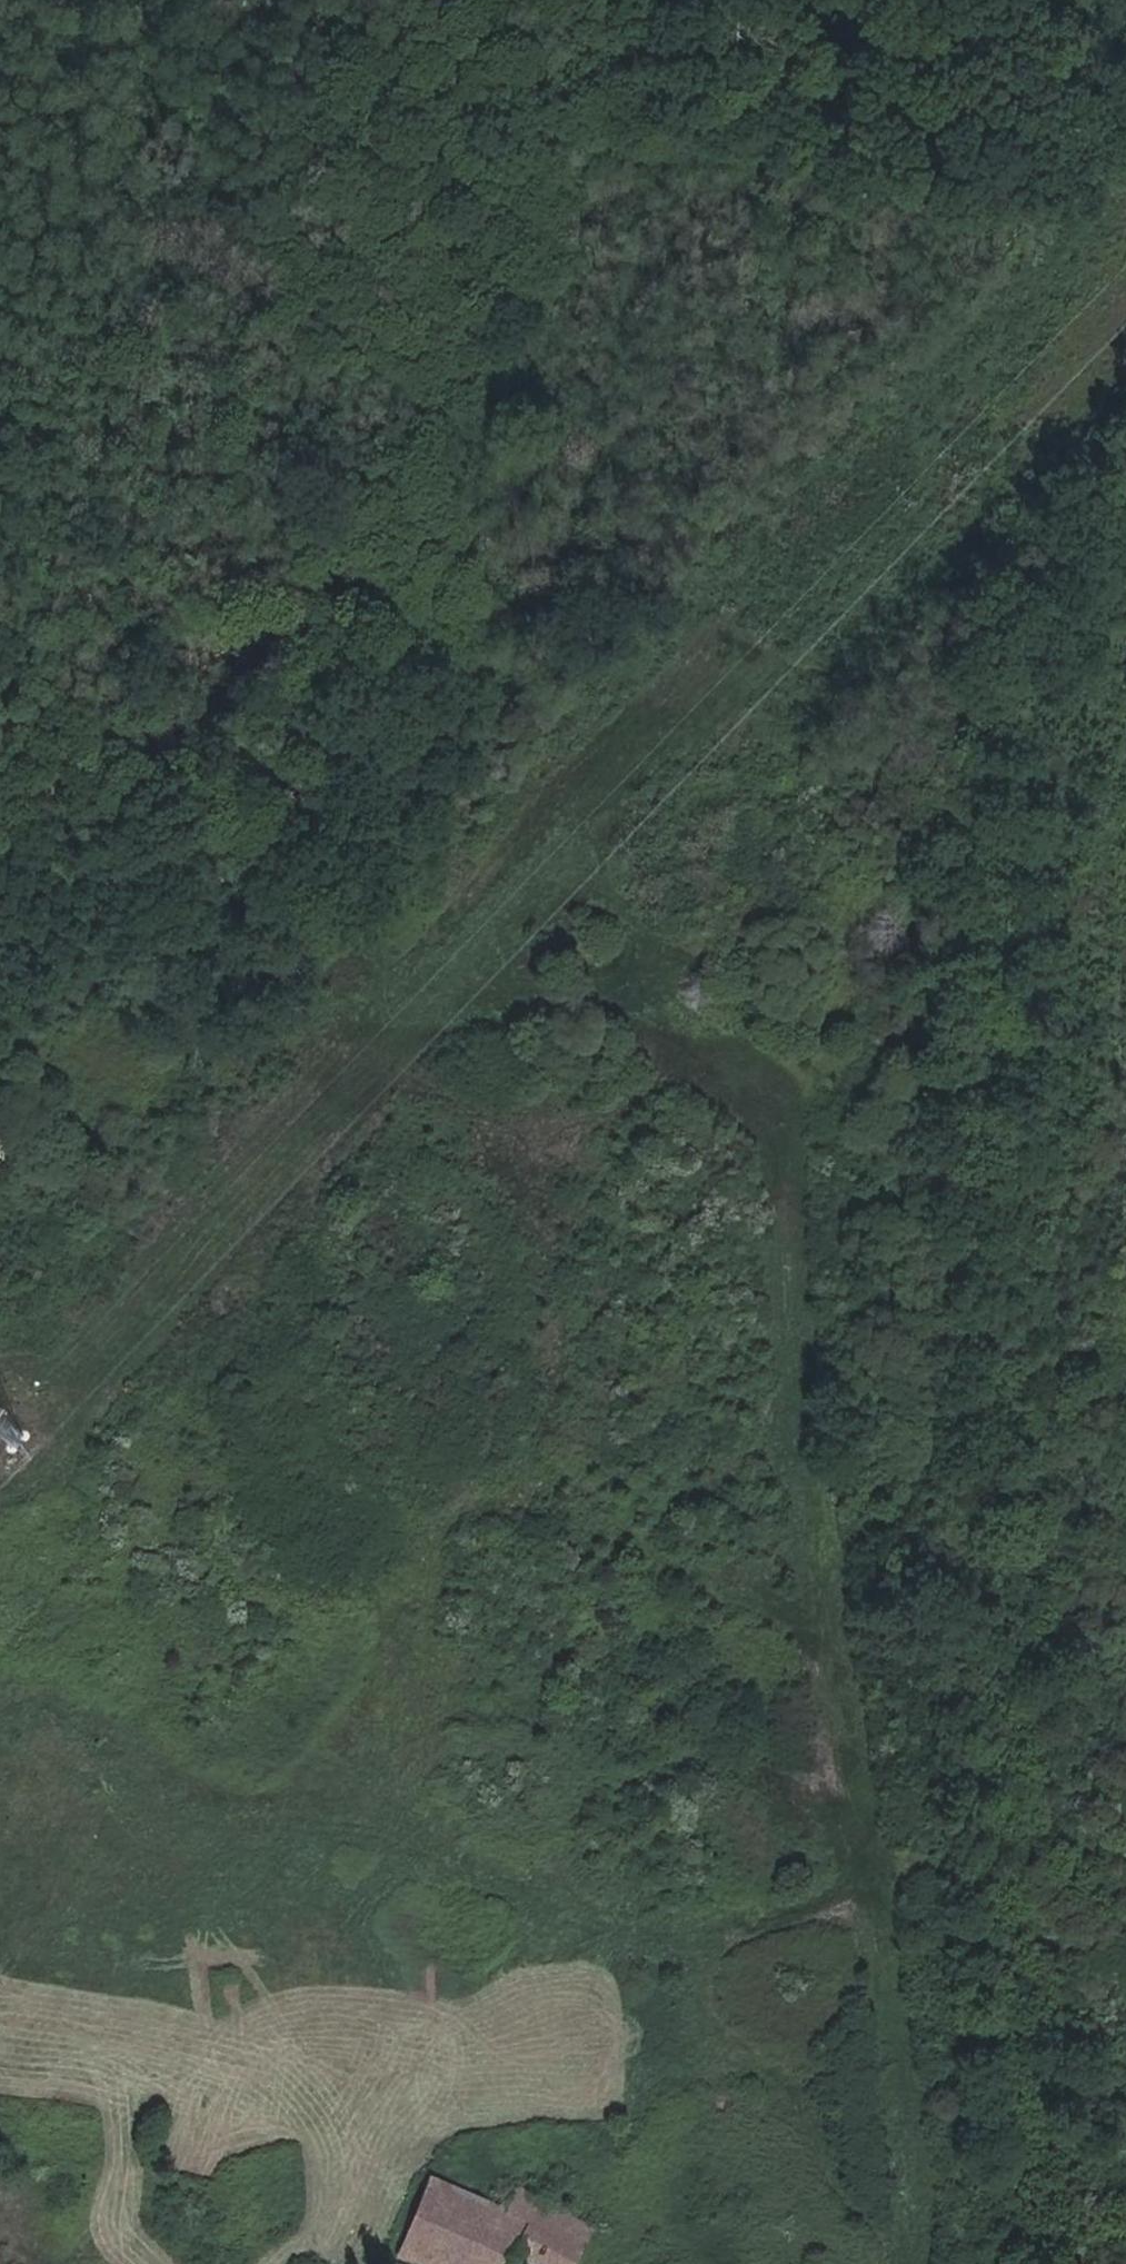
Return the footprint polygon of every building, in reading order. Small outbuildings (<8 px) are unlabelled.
[(567,2242),(590,2178),(520,2157),(511,2177),(438,2155),(409,2236),(486,2263),(498,2263),(512,2224),(567,2242)]
